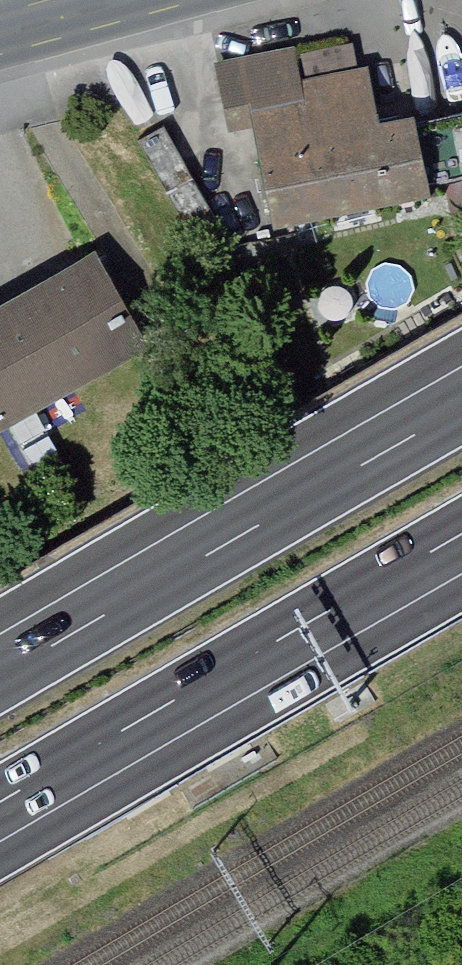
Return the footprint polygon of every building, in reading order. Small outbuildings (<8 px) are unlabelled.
[(292,54),(213,69),(229,150),(250,146),(269,238),(427,206),(424,189),(413,135),(411,127),(378,133),(368,80),(300,93),(292,54)] [(413,135),(424,189),(461,182),(461,126),(413,135)] [(0,311),(0,439),(142,358),(87,261),(26,296),(0,311)]
